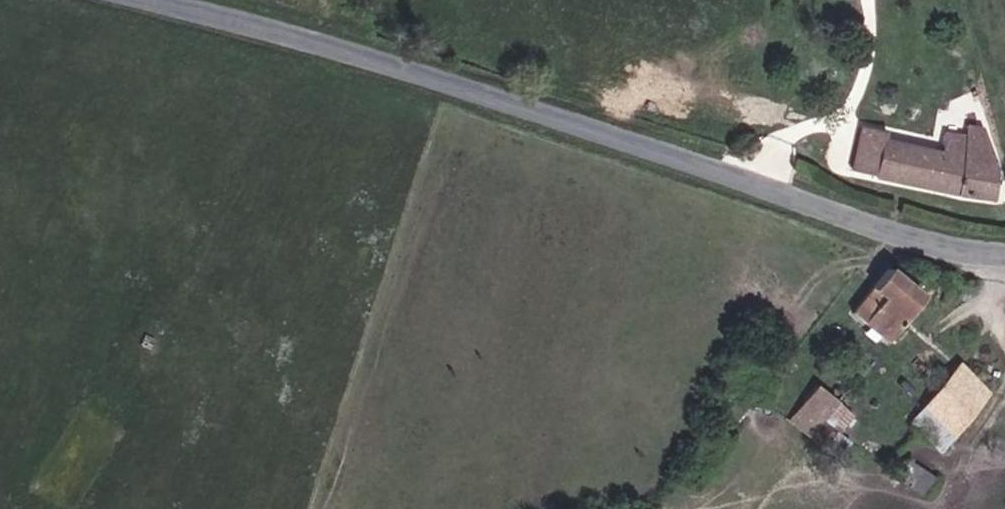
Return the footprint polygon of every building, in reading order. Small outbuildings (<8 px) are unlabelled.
[(777,107),(786,109),(789,94),(781,90),(777,107)] [(931,143),(909,135),(914,118),(885,109),(876,136),(857,131),(849,161),(923,184),(931,143)] [(923,184),(949,193),(963,135),(914,118),(909,135),(931,143),(923,184)] [(990,190),(978,186),(986,151),(981,151),(984,141),(963,135),(949,193),(967,198),(986,204),(990,190)] [(942,226),(958,231),(967,198),(949,193),(942,226)] [(847,313),(878,336),(918,286),(887,262),(847,313)] [(914,410),(952,438),(986,393),(948,365),(914,410)] [(814,413),(828,395),(809,382),(796,398),(814,413)] [(803,428),(814,413),(796,398),(783,414),(803,428)]
